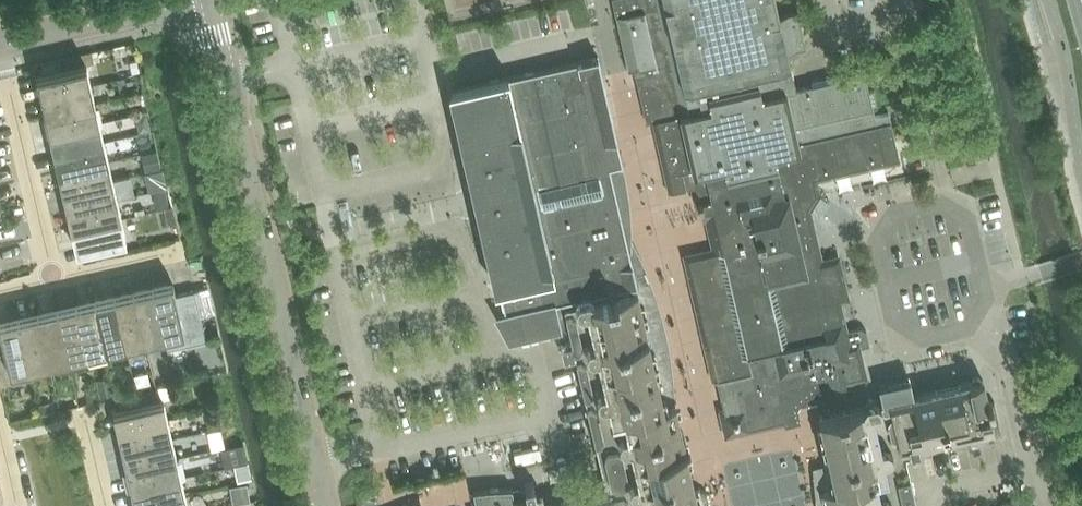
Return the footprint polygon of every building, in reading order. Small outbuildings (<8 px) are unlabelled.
[(629,69),(635,68),(638,85),(639,86),(646,120),(647,122),(653,120),(665,172),(665,174),(669,191),(696,185),(700,201),(699,201),(699,203),(699,204),(700,205),(700,206),(700,207),(703,220),(704,219),(711,218),(719,251),(711,253),(704,254),(703,254),(702,255),(701,255),(693,257),(691,257),(689,258),(693,275),(689,276),(693,294),(697,293),(701,310),(697,311),(701,328),(705,327),(709,344),(705,345),(713,380),(717,379),(724,408),(720,409),(726,436),(753,430),(752,426),(763,423),(765,423),(784,418),(785,424),(801,420),(799,413),(806,401),(814,400),(826,397),(831,389),(847,386),(845,378),(862,374),(856,348),(870,344),(867,330),(861,327),(860,327),(852,329),(843,331),(836,298),(844,296),(836,260),(819,264),(818,259),(815,247),(810,248),(806,232),(816,229),(812,213),(811,209),(819,195),(821,193),(816,175),(833,171),(834,176),(852,172),(851,167),(900,156),(896,141),(890,112),(889,112),(875,115),(874,107),(878,106),(874,88),(870,89),(864,67),(846,71),(847,78),(831,81),(830,75),(811,79),(813,86),(797,89),(792,69),(788,52),(807,47),(805,39),(802,25),(799,14),(798,10),(785,13),(780,14),(776,0),(613,0),(629,69)] [(92,51),(70,56),(72,66),(84,64),(87,63),(94,61),(92,51)] [(628,250),(606,193),(607,180),(608,167),(622,164),(623,164),(599,56),(454,89),(506,314),(507,314),(513,339),(512,339),(571,326),(567,308),(576,305),(575,298),(626,286),(635,284),(638,284),(630,250),(628,250)] [(137,60),(130,61),(132,72),(139,71),(137,60)] [(39,74),(36,75),(41,95),(44,94),(89,84),(91,83),(87,63),(84,64),(72,66),(39,74)] [(44,94),(41,95),(46,114),(48,114),(93,103),(96,103),(91,83),(89,84),(44,94)] [(48,114),(46,114),(50,133),(53,133),(98,122),(100,122),(96,103),(93,103),(48,114)] [(53,133),(50,133),(55,153),(57,152),(102,142),(105,141),(100,122),(98,122),(53,133)] [(57,152),(55,153),(59,172),(62,171),(106,161),(109,160),(105,141),(102,142),(57,152)] [(62,171),(59,172),(63,191),(66,190),(111,180),(113,179),(109,160),(106,161),(62,171)] [(665,406),(672,405),(669,362),(667,344),(662,318),(648,278),(637,255),(630,239),(627,212),(625,191),(623,173),(622,164),(608,167),(607,180),(606,193),(628,250),(630,250),(638,284),(635,284),(637,291),(638,290),(646,324),(651,346),(656,368),(662,391),(665,406)] [(66,190),(63,191),(68,210),(70,209),(115,199),(118,198),(113,179),(111,180),(66,190)] [(70,209),(68,210),(72,229),(75,228),(120,218),(122,217),(118,198),(115,199),(70,209)] [(171,207),(165,208),(169,225),(177,223),(173,206),(171,207)] [(75,228),(72,229),(77,249),(79,248),(124,238),(127,237),(122,217),(120,218),(75,228)] [(173,280),(153,285),(154,288),(164,333),(165,336),(168,350),(208,341),(201,314),(196,289),(176,293),(174,283),(173,280)] [(571,326),(574,341),(561,344),(564,357),(577,354),(608,490),(550,503),(550,505),(545,505),(711,505),(710,502),(707,493),(700,488),(696,489),(689,457),(684,437),(679,413),(676,404),(672,405),(665,406),(662,391),(656,368),(651,346),(646,324),(638,290),(637,291),(635,284),(626,286),(575,298),(576,305),(567,308),(571,326)] [(153,285),(134,289),(135,292),(145,337),(146,340),(165,336),(164,333),(154,288),(153,285)] [(210,285),(196,289),(201,314),(216,311),(210,285)] [(134,289),(115,294),(115,296),(126,342),(126,344),(146,340),(145,337),(135,292),(134,289)] [(115,294),(96,298),(96,301),(107,346),(107,349),(126,344),(126,342),(115,296),(115,294)] [(96,298),(77,303),(77,305),(88,351),(88,353),(107,349),(107,346),(96,301),(96,298)] [(77,303),(58,307),(58,310),(69,355),(69,357),(88,353),(88,351),(77,305),(77,303)] [(58,307),(39,311),(39,314),(50,359),(50,362),(69,357),(69,355),(58,310),(58,307)] [(39,311),(20,316),(20,318),(31,364),(31,366),(50,362),(50,359),(39,314),(39,311)] [(0,320),(0,325),(2,336),(10,368),(13,381),(34,377),(31,366),(31,364),(20,318),(20,316),(0,320)] [(0,336),(0,381),(1,384),(13,381),(10,368),(2,336),(0,336)] [(148,371),(135,374),(138,388),(151,385),(148,371)] [(112,376),(97,379),(101,395),(115,391),(112,376)] [(904,456),(921,452),(919,444),(964,434),(967,444),(978,442),(976,431),(993,427),(994,432),(1001,430),(995,401),(989,402),(983,379),(983,380),(977,376),(973,377),(969,383),(914,395),(912,383),(904,378),(879,384),(883,400),(881,401),(876,398),(867,400),(864,405),(864,406),(819,416),(830,462),(836,486),(824,489),(827,502),(828,505),(916,505),(904,456)] [(128,407),(162,399),(159,387),(125,395),(128,407)] [(116,409),(114,410),(118,430),(121,430),(167,419),(169,418),(164,398),(162,399),(128,407),(116,409)] [(49,402),(40,404),(42,414),(51,412),(49,402)] [(121,430),(118,430),(123,449),(125,449),(171,438),(174,437),(169,418),(167,419),(121,430)] [(220,428),(209,430),(213,448),(224,445),(220,428)] [(125,449),(123,449),(127,469),(130,468),(176,457),(178,457),(174,437),(171,438),(125,449)] [(244,443),(230,446),(234,463),(248,460),(244,443)] [(130,468),(127,469),(132,488),(135,487),(180,476),(183,476),(178,457),(176,457),(130,468)] [(248,460),(234,463),(238,480),(252,477),(248,460)] [(830,462),(812,466),(811,466),(812,484),(812,496),(814,505),(828,505),(827,502),(824,489),(836,486),(830,462)] [(132,488),(136,505),(139,505),(185,495),(187,495),(183,476),(180,476),(135,487),(132,488)] [(534,480),(525,483),(526,488),(514,491),(513,487),(509,487),(500,487),(492,488),(483,488),(473,490),(477,505),(540,505),(534,480)] [(247,482),(230,485),(233,502),(250,499),(247,482)] [(361,488),(365,504),(379,501),(375,485),(361,488)] [(187,495),(185,495),(139,505),(190,505),(187,495)]
